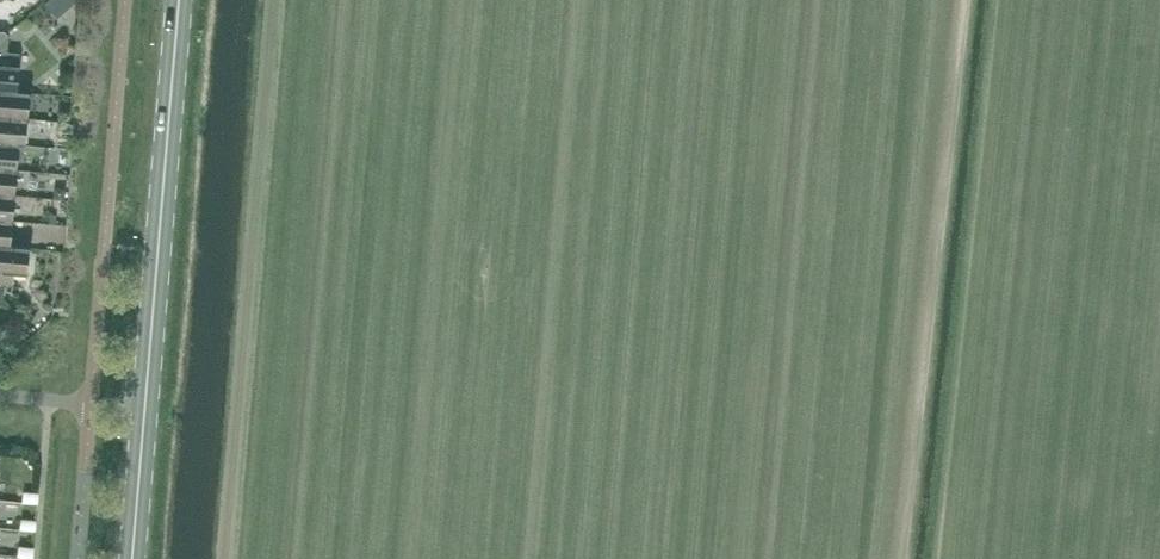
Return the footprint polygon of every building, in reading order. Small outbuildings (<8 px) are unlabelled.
[(6,52),(0,51),(0,91),(16,92),(16,91),(18,66),(5,65),(6,52)] [(16,92),(0,91),(0,116),(26,119),(29,93),(16,91),(16,92)] [(26,119),(0,116),(0,142),(18,144),(24,145),(26,119)] [(15,169),(18,144),(0,142),(0,168),(15,169)] [(15,169),(0,168),(0,194),(13,195),(15,169)] [(13,195),(0,194),(0,220),(11,221),(13,195)] [(9,246),(11,221),(0,220),(0,246),(9,247),(9,246)] [(9,247),(0,246),(0,285),(12,286),(13,273),(26,274),(28,248),(9,246),(9,247)] [(37,503),(38,494),(23,492),(22,502),(37,503)] [(34,530),(35,521),(21,520),(20,529),(34,530)] [(32,558),(33,549),(19,547),(18,556),(32,558)]
